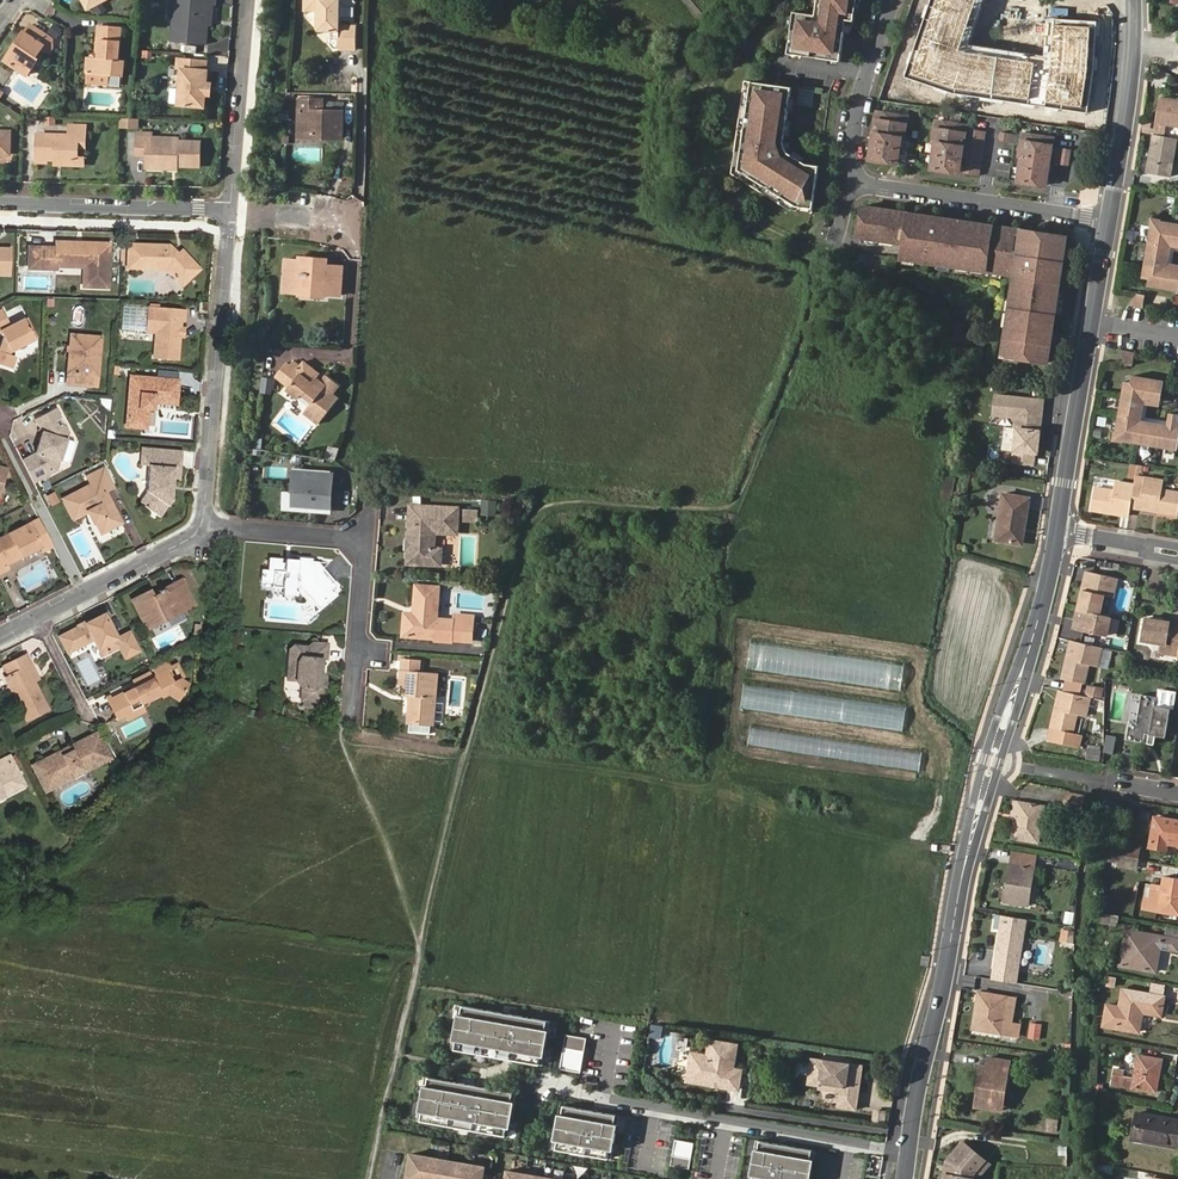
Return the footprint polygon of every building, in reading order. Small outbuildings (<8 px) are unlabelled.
[(182,1),(180,26),(175,25),(174,38),(207,41),(209,22),(211,3),(215,3),(218,4),(218,0),(182,0),(182,1)] [(346,39),(346,50),(364,51),(365,28),(347,27),(348,0),(313,0),(312,12),(326,13),(325,32),(339,33),(346,33),(346,39)] [(845,30),(850,30),(861,0),(811,0),(806,14),(794,12),(788,54),(840,61),(845,30)] [(906,77),(958,94),(1088,112),(1095,71),(1097,21),(1048,17),(1044,54),(969,45),(983,0),(932,0),(906,77)] [(19,42),(8,61),(27,73),(39,55),(37,54),(44,43),(45,41),(44,40),(49,33),(32,22),(27,31),(24,29),(16,40),(19,42)] [(120,28),(100,27),(98,54),(92,59),(89,58),(88,73),(92,74),(111,75),(123,76),(124,60),(119,60),(120,28)] [(54,44),(53,36),(49,33),(44,40),(45,41),(44,43),(51,48),(54,44)] [(5,59),(8,61),(19,42),(16,40),(5,59)] [(207,93),(208,82),(209,70),(206,70),(207,59),(180,57),(179,68),(182,68),(180,105),(206,106),(207,93)] [(111,75),(92,74),(91,82),(111,84),(111,75)] [(812,214),(819,167),(807,165),(787,153),(784,144),(792,89),(744,82),(731,175),(789,211),(812,214)] [(1154,135),(1165,137),(1167,126),(1177,128),(1177,102),(1160,98),(1154,135)] [(330,138),(330,141),(342,142),(343,113),(324,113),(325,102),(302,101),(302,113),(307,113),(305,137),(330,138)] [(897,162),(901,137),(903,137),(906,116),(876,111),(869,158),(897,162)] [(301,140),(330,141),(330,138),(305,137),(307,113),(302,113),(301,140)] [(119,118),(119,128),(139,129),(140,118),(119,118)] [(959,171),(966,124),(936,120),(932,141),(935,142),(931,167),(959,171)] [(72,124),(72,134),(82,135),(81,148),(88,148),(90,125),(72,124)] [(11,151),(12,129),(0,128),(0,151),(11,151)] [(979,175),(986,131),(970,128),(964,172),(979,175)] [(39,157),(58,159),(81,160),(81,157),(81,148),(82,135),(72,134),(40,132),(39,157)] [(1015,135),(1001,133),(1000,142),(1014,143),(1015,135)] [(1017,180),(1046,184),(1053,137),(1022,133),(1019,155),(1021,155),(1017,180)] [(1147,174),(1171,178),(1177,139),(1165,137),(1154,135),(1147,174)] [(160,169),(176,170),(176,164),(181,164),(180,168),(203,168),(204,144),(181,143),(155,141),(155,138),(139,137),(138,156),(149,157),(150,150),(161,150),(160,169)] [(1069,165),(1071,148),(1055,146),(1053,162),(1069,165)] [(149,169),(160,169),(161,150),(150,150),(149,157),(149,169)] [(1000,273),(1009,227),(862,206),(858,237),(904,243),(902,258),(1000,273)] [(1146,251),(1144,259),(1144,262),(1150,264),(1148,277),(1146,283),(1177,289),(1177,268),(1167,265),(1171,243),(1177,245),(1177,221),(1161,218),(1161,217),(1151,215),(1149,223),(1151,224),(1150,226),(1149,234),(1146,251)] [(1055,318),(1067,236),(1066,236),(1009,227),(1000,273),(1015,275),(1011,302),(1055,318)] [(84,263),(84,269),(84,285),(107,286),(108,244),(85,243),(85,246),(76,246),(76,243),(55,242),(55,248),(30,246),(29,268),(56,269),(56,262),(84,263)] [(1177,249),(1177,245),(1171,243),(1167,265),(1177,268),(1177,263),(1173,262),(1176,249),(1177,249)] [(189,269),(194,266),(184,254),(177,259),(172,254),(172,253),(173,251),(168,247),(157,246),(156,247),(149,247),(149,246),(128,245),(128,268),(167,269),(181,287),(195,277),(189,269)] [(8,275),(9,250),(0,249),(0,274),(8,275)] [(344,269),(327,268),(310,267),(311,262),(311,261),(310,260),(310,259),(309,259),(309,258),(308,257),(307,257),(306,257),(305,258),(304,259),(303,259),(303,260),(303,261),(303,262),(302,267),(287,266),(286,293),(299,294),(300,288),(310,288),(319,295),(329,296),(341,296),(344,269)] [(1141,276),(1148,277),(1150,264),(1144,262),(1141,276)] [(199,273),(194,266),(189,269),(195,277),(199,273)] [(329,300),(329,296),(319,295),(310,288),(300,288),(299,294),(299,298),(329,300)] [(1127,301),(1141,303),(1143,290),(1137,289),(1127,301)] [(197,311),(207,311),(208,300),(198,300),(197,311)] [(1049,362),(1055,318),(1011,302),(1003,355),(1049,362)] [(121,331),(145,332),(145,306),(122,306),(121,331)] [(154,356),(177,358),(182,310),(149,307),(147,322),(157,323),(154,356)] [(0,309),(0,334),(2,337),(0,343),(0,365),(9,368),(13,357),(7,355),(7,352),(33,339),(22,318),(9,325),(0,309)] [(86,376),(95,377),(99,339),(68,335),(63,383),(85,385),(86,376)] [(1133,351),(1118,349),(1120,354),(1124,362),(1130,362),(1133,351)] [(323,380),(326,377),(310,364),(307,368),(300,363),(297,368),(294,366),(284,378),(295,387),(293,389),(303,397),(307,392),(318,400),(310,411),(325,423),(344,398),(338,394),(343,386),(331,377),(330,380),(327,383),(323,380)] [(1163,447),(1171,448),(1174,449),(1177,429),(1177,426),(1175,426),(1177,414),(1169,412),(1168,419),(1167,424),(1138,419),(1142,397),(1158,400),(1162,379),(1130,372),(1129,380),(1127,391),(1121,390),(1120,397),(1119,404),(1116,419),(1114,427),(1114,430),(1112,430),(1110,439),(1121,441),(1122,439),(1140,443),(1147,444),(1163,447)] [(263,375),(261,394),(271,395),(273,377),(263,375)] [(94,386),(95,377),(86,376),(85,385),(94,386)] [(130,376),(129,388),(126,425),(160,429),(162,410),(167,411),(168,402),(175,403),(176,381),(130,376)] [(1030,400),(994,396),(992,417),(1014,419),(1013,429),(1016,429),(1038,431),(1041,406),(1030,405),(1030,400)] [(1157,405),(1158,400),(1142,397),(1138,419),(1167,424),(1168,419),(1144,415),(1146,402),(1157,405)] [(76,418),(86,421),(84,427),(102,431),(106,413),(95,410),(97,403),(81,399),(76,418)] [(53,408),(46,412),(51,422),(58,418),(53,408)] [(32,452),(19,459),(31,482),(45,475),(48,464),(54,466),(65,433),(62,427),(52,424),(51,422),(46,412),(32,419),(38,432),(32,452)] [(1038,431),(1016,429),(1012,463),(1031,465),(1032,453),(1036,454),(1038,431)] [(135,465),(145,466),(147,449),(137,448),(135,465)] [(147,449),(145,466),(142,494),(135,497),(134,503),(150,513),(168,501),(169,492),(165,492),(165,485),(170,485),(170,481),(175,482),(177,469),(173,468),(175,452),(147,449)] [(313,494),(314,475),(302,474),(303,457),(280,454),(278,472),(275,472),(274,487),(278,487),(277,492),(276,509),(294,511),(295,488),(300,489),(300,493),(313,494)] [(53,471),(54,466),(48,464),(45,475),(53,471)] [(1137,484),(1133,505),(1177,514),(1177,492),(1165,489),(1167,480),(1147,476),(1139,474),(1137,484)] [(1133,505),(1137,484),(1118,479),(1116,488),(1097,484),(1093,506),(1131,514),(1133,505)] [(70,520),(85,513),(88,511),(94,523),(99,533),(118,524),(96,482),(60,500),(70,520)] [(44,496),(49,507),(59,502),(54,491),(44,496)] [(1019,529),(1023,530),(1028,500),(1001,496),(997,520),(994,542),(1016,546),(1019,529)] [(408,506),(407,538),(406,541),(409,541),(408,547),(406,547),(406,550),(405,562),(430,563),(431,548),(432,532),(454,534),(455,508),(408,506)] [(477,523),(478,510),(469,509),(468,522),(477,523)] [(88,511),(85,513),(91,524),(94,523),(88,511)] [(50,545),(37,518),(0,537),(0,569),(8,566),(6,563),(39,547),(40,550),(50,545)] [(984,540),(994,542),(997,520),(989,519),(984,540)] [(440,549),(431,548),(430,563),(439,563),(440,549)] [(325,587),(332,581),(316,563),(309,562),(309,559),(294,558),(294,561),(281,560),(280,564),(277,564),(277,560),(265,558),(264,570),(257,570),(256,582),(269,583),(268,589),(279,590),(279,597),(293,598),(294,591),(299,591),(316,610),(333,595),(328,590),(325,587)] [(1079,607),(1109,615),(1118,576),(1088,569),(1079,607)] [(154,600),(152,596),(150,593),(133,602),(147,630),(194,607),(181,581),(158,593),(160,597),(154,600)] [(335,584),(332,581),(325,587),(328,590),(335,584)] [(434,617),(436,587),(413,585),(411,612),(403,611),(402,634),(433,636),(434,617)] [(1109,615),(1079,607),(1074,626),(1105,634),(1110,615),(1109,615)] [(104,616),(86,624),(78,628),(60,637),(68,652),(95,639),(102,655),(117,648),(123,659),(124,659),(136,653),(136,652),(128,635),(117,641),(104,616)] [(1147,616),(1142,637),(1162,641),(1159,649),(1177,653),(1177,622),(1147,616)] [(451,637),(452,618),(434,617),(433,636),(433,639),(451,640),(451,637)] [(1114,617),(1110,631),(1116,633),(1121,619),(1114,617)] [(472,619),(452,618),(451,637),(470,639),(472,619)] [(1066,670),(1087,675),(1090,663),(1099,665),(1103,645),(1073,638),(1066,670)] [(901,691),(905,663),(750,641),(747,669),(901,691)] [(291,648),(324,659),(325,645),(311,643),(305,648),(292,647),(291,648)] [(324,662),(324,659),(291,648),(287,652),(286,663),(295,664),(294,682),(301,689),(300,701),(316,702),(322,697),(322,678),(317,672),(318,661),(324,662)] [(137,655),(136,653),(124,659),(125,662),(137,655)] [(31,666),(25,656),(0,668),(0,669),(26,721),(47,710),(33,682),(27,669),(31,666)] [(405,687),(434,697),(436,674),(420,673),(421,660),(402,659),(401,671),(400,683),(405,684),(405,687)] [(285,682),(294,682),(295,664),(286,663),(285,682)] [(38,680),(31,666),(27,669),(33,682),(38,680)] [(128,718),(137,714),(135,709),(154,699),(152,696),(159,692),(180,695),(187,689),(179,681),(173,683),(167,673),(152,680),(149,675),(138,680),(141,686),(133,690),(109,702),(118,720),(121,718),(126,715),(128,718)] [(1085,685),(1087,675),(1065,673),(1063,680),(1085,685)] [(130,684),(133,690),(141,686),(138,680),(130,684)] [(908,707),(744,684),(740,709),(904,732),(908,707)] [(1103,697),(1104,685),(1086,684),(1086,696),(1103,697)] [(432,725),(434,697),(405,687),(404,693),(405,694),(408,694),(410,694),(409,700),(408,723),(432,725)] [(1087,716),(1092,698),(1061,691),(1049,740),(1080,747),(1082,737),(1073,735),(1078,714),(1087,716)] [(175,700),(180,695),(159,692),(152,696),(154,699),(156,702),(164,699),(175,700)] [(1156,697),(1142,695),(1137,723),(1129,722),(1126,739),(1144,742),(1145,733),(1165,736),(1170,710),(1155,706),(1156,697)] [(138,716),(137,714),(128,718),(126,715),(121,718),(124,723),(138,716)] [(923,752),(750,727),(747,746),(920,771),(923,752)] [(1115,752),(1116,734),(1105,733),(1104,751),(1115,752)] [(90,745),(99,741),(95,734),(34,764),(37,771),(47,767),(46,764),(54,760),(55,762),(81,750),(79,747),(89,742),(90,745)] [(110,764),(99,741),(90,745),(89,742),(79,747),(81,750),(55,762),(54,760),(46,764),(47,767),(37,771),(49,794),(57,789),(56,786),(70,779),(68,776),(88,767),(89,769),(100,765),(102,768),(110,764)] [(1099,761),(1100,751),(1088,749),(1086,759),(1099,761)] [(1119,768),(1131,770),(1133,758),(1122,755),(1119,768)] [(11,790),(25,787),(14,766),(8,768),(3,758),(0,760),(0,795),(11,790)] [(57,789),(102,768),(100,765),(89,769),(88,767),(68,776),(70,779),(56,786),(57,789)] [(0,795),(0,798),(11,790),(0,795)] [(1078,811),(1080,797),(1063,794),(1061,808),(1078,811)] [(1015,820),(1018,801),(1012,800),(1009,820),(1015,820)] [(1043,806),(1018,801),(1015,820),(1012,838),(1037,842),(1043,806)] [(1156,816),(1150,846),(1165,849),(1166,843),(1177,845),(1177,820),(1156,816)] [(1105,837),(1102,852),(1106,853),(1119,856),(1120,849),(1114,847),(1115,839),(1105,837)] [(1011,864),(1014,865),(1034,867),(1036,856),(1012,853),(1011,864)] [(1119,856),(1106,853),(1104,860),(1117,863),(1119,856)] [(1011,888),(1007,887),(1004,902),(1028,905),(1034,867),(1014,865),(1011,888)] [(1143,908),(1177,914),(1177,877),(1164,875),(1162,885),(1153,884),(1150,899),(1145,899),(1143,908)] [(1026,919),(996,914),(994,928),(1001,929),(995,967),(1017,972),(1024,933),(1026,919)] [(1110,916),(1102,915),(1100,924),(1109,925),(1110,916)] [(1118,925),(1119,918),(1110,916),(1109,925),(1118,925)] [(1068,941),(1070,930),(1062,929),(1061,941),(1068,941)] [(1120,966),(1155,972),(1159,948),(1177,951),(1177,949),(1177,939),(1126,930),(1120,966)] [(1106,977),(1105,985),(1115,987),(1116,979),(1106,977)] [(1164,996),(1123,989),(1119,1007),(1109,1005),(1105,1026),(1139,1032),(1143,1013),(1160,1015),(1164,996)] [(982,1006),(978,1030),(1000,1033),(1006,997),(977,992),(975,1004),(982,1006)] [(971,1029),(978,1030),(982,1006),(975,1004),(971,1029)] [(551,1022),(459,1005),(451,1049),(543,1066),(551,1022)] [(1040,1039),(1042,1023),(1030,1021),(1028,1037),(1040,1039)] [(1019,1025),(1010,1024),(1008,1034),(1018,1036),(1019,1025)] [(662,1026),(655,1025),(653,1032),(661,1033),(662,1026)] [(588,1040),(567,1036),(560,1071),(582,1075),(588,1040)] [(736,1043),(710,1037),(707,1053),(692,1049),(687,1069),(698,1071),(696,1079),(736,1087),(740,1068),(731,1066),(736,1043)] [(884,1056),(876,1055),(875,1063),(883,1064),(884,1056)] [(1114,1076),(1112,1084),(1155,1092),(1160,1060),(1138,1056),(1133,1079),(1114,1076)] [(808,1082),(820,1084),(821,1082),(841,1085),(840,1091),(838,1106),(856,1109),(857,1101),(855,1100),(857,1086),(855,1086),(856,1079),(861,1079),(863,1066),(813,1058),(808,1082)] [(984,1079),(979,1107),(1002,1110),(1009,1061),(987,1058),(986,1066),(982,1065),(979,1079),(984,1079)] [(698,1071),(687,1069),(686,1076),(689,1077),(696,1079),(698,1071)] [(518,1094),(426,1077),(418,1121),(510,1138),(518,1094)] [(975,1107),(979,1107),(984,1079),(979,1079),(975,1107)] [(821,1082),(820,1084),(820,1087),(840,1091),(841,1085),(821,1082)] [(731,1103),(747,1104),(748,1089),(732,1088),(731,1103)] [(620,1116),(559,1105),(551,1150),(611,1162),(620,1116)] [(1132,1139),(1175,1147),(1177,1132),(1177,1120),(1137,1112),(1132,1139)] [(1048,1119),(1046,1130),(1055,1131),(1057,1121),(1048,1119)] [(962,1139),(946,1158),(942,1178),(970,1178),(972,1171),(984,1157),(962,1139)] [(756,1143),(749,1178),(811,1178),(815,1154),(756,1143)] [(690,1167),(691,1156),(672,1154),(671,1166),(690,1167)] [(483,1168),(409,1155),(404,1178),(481,1178),(483,1168)] [(710,1174),(712,1157),(705,1156),(703,1173),(710,1174)] [(984,1157),(972,1171),(970,1178),(976,1178),(977,1174),(988,1161),(984,1157)]
